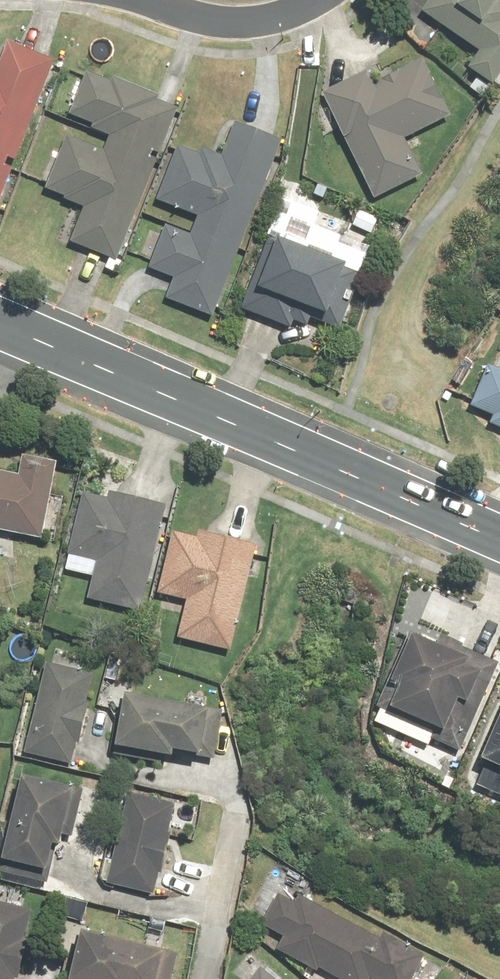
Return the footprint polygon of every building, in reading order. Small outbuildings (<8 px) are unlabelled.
[(430,14),(481,54),(473,65),(499,86),(499,0),(471,0),(466,7),(457,0),(441,0),(430,14)] [(58,62),(15,45),(2,81),(0,80),(0,212),(58,62)] [(373,67),(327,90),(380,199),(428,175),(411,140),(458,117),(429,59),(380,83),(373,67)] [(182,107),(156,97),(158,91),(110,72),(107,78),(93,72),(77,114),(122,132),(113,154),(73,138),(51,193),(89,208),(76,241),(122,260),(182,107)] [(215,317),(288,138),(242,119),(227,156),(209,149),(206,158),(186,150),(167,198),(205,213),(195,237),(168,227),(153,265),(181,277),(172,300),(215,317)] [(365,265),(275,233),(247,312),(296,330),(300,320),(314,325),(317,317),(343,326),(365,265)] [(494,364),(475,404),(499,414),(495,423),(499,426),(499,366),(494,364)] [(0,468),(0,530),(48,540),(65,458),(28,450),(23,473),(0,468)] [(150,611),(169,503),(112,493),(111,499),(85,494),(71,570),(90,574),(86,599),(150,611)] [(202,535),(176,530),(163,591),(190,597),(182,639),(238,650),(260,540),(203,529),(202,535)] [(470,641),(419,618),(374,721),(435,747),(438,740),(466,752),(499,674),(499,659),(468,645),(470,641)] [(53,660),(27,749),(76,763),(103,675),(53,660)] [(218,707),(127,693),(118,757),(138,760),(140,746),(186,754),(187,747),(212,751),(218,707)] [(86,788),(29,775),(3,874),(55,886),(64,846),(73,848),(86,788)] [(129,800),(110,883),(163,893),(180,804),(142,796),(141,802),(129,800)] [(429,955),(431,950),(388,930),(386,934),(304,895),(300,903),(282,895),(269,924),(294,935),(285,954),(339,978),(418,978),(429,955)] [(18,978),(19,978),(26,978),(38,906),(0,900),(0,978),(18,978)] [(172,949),(172,946),(89,931),(80,978),(166,978),(172,949)] [(251,954),(233,976),(236,978),(282,978),(251,954)]
